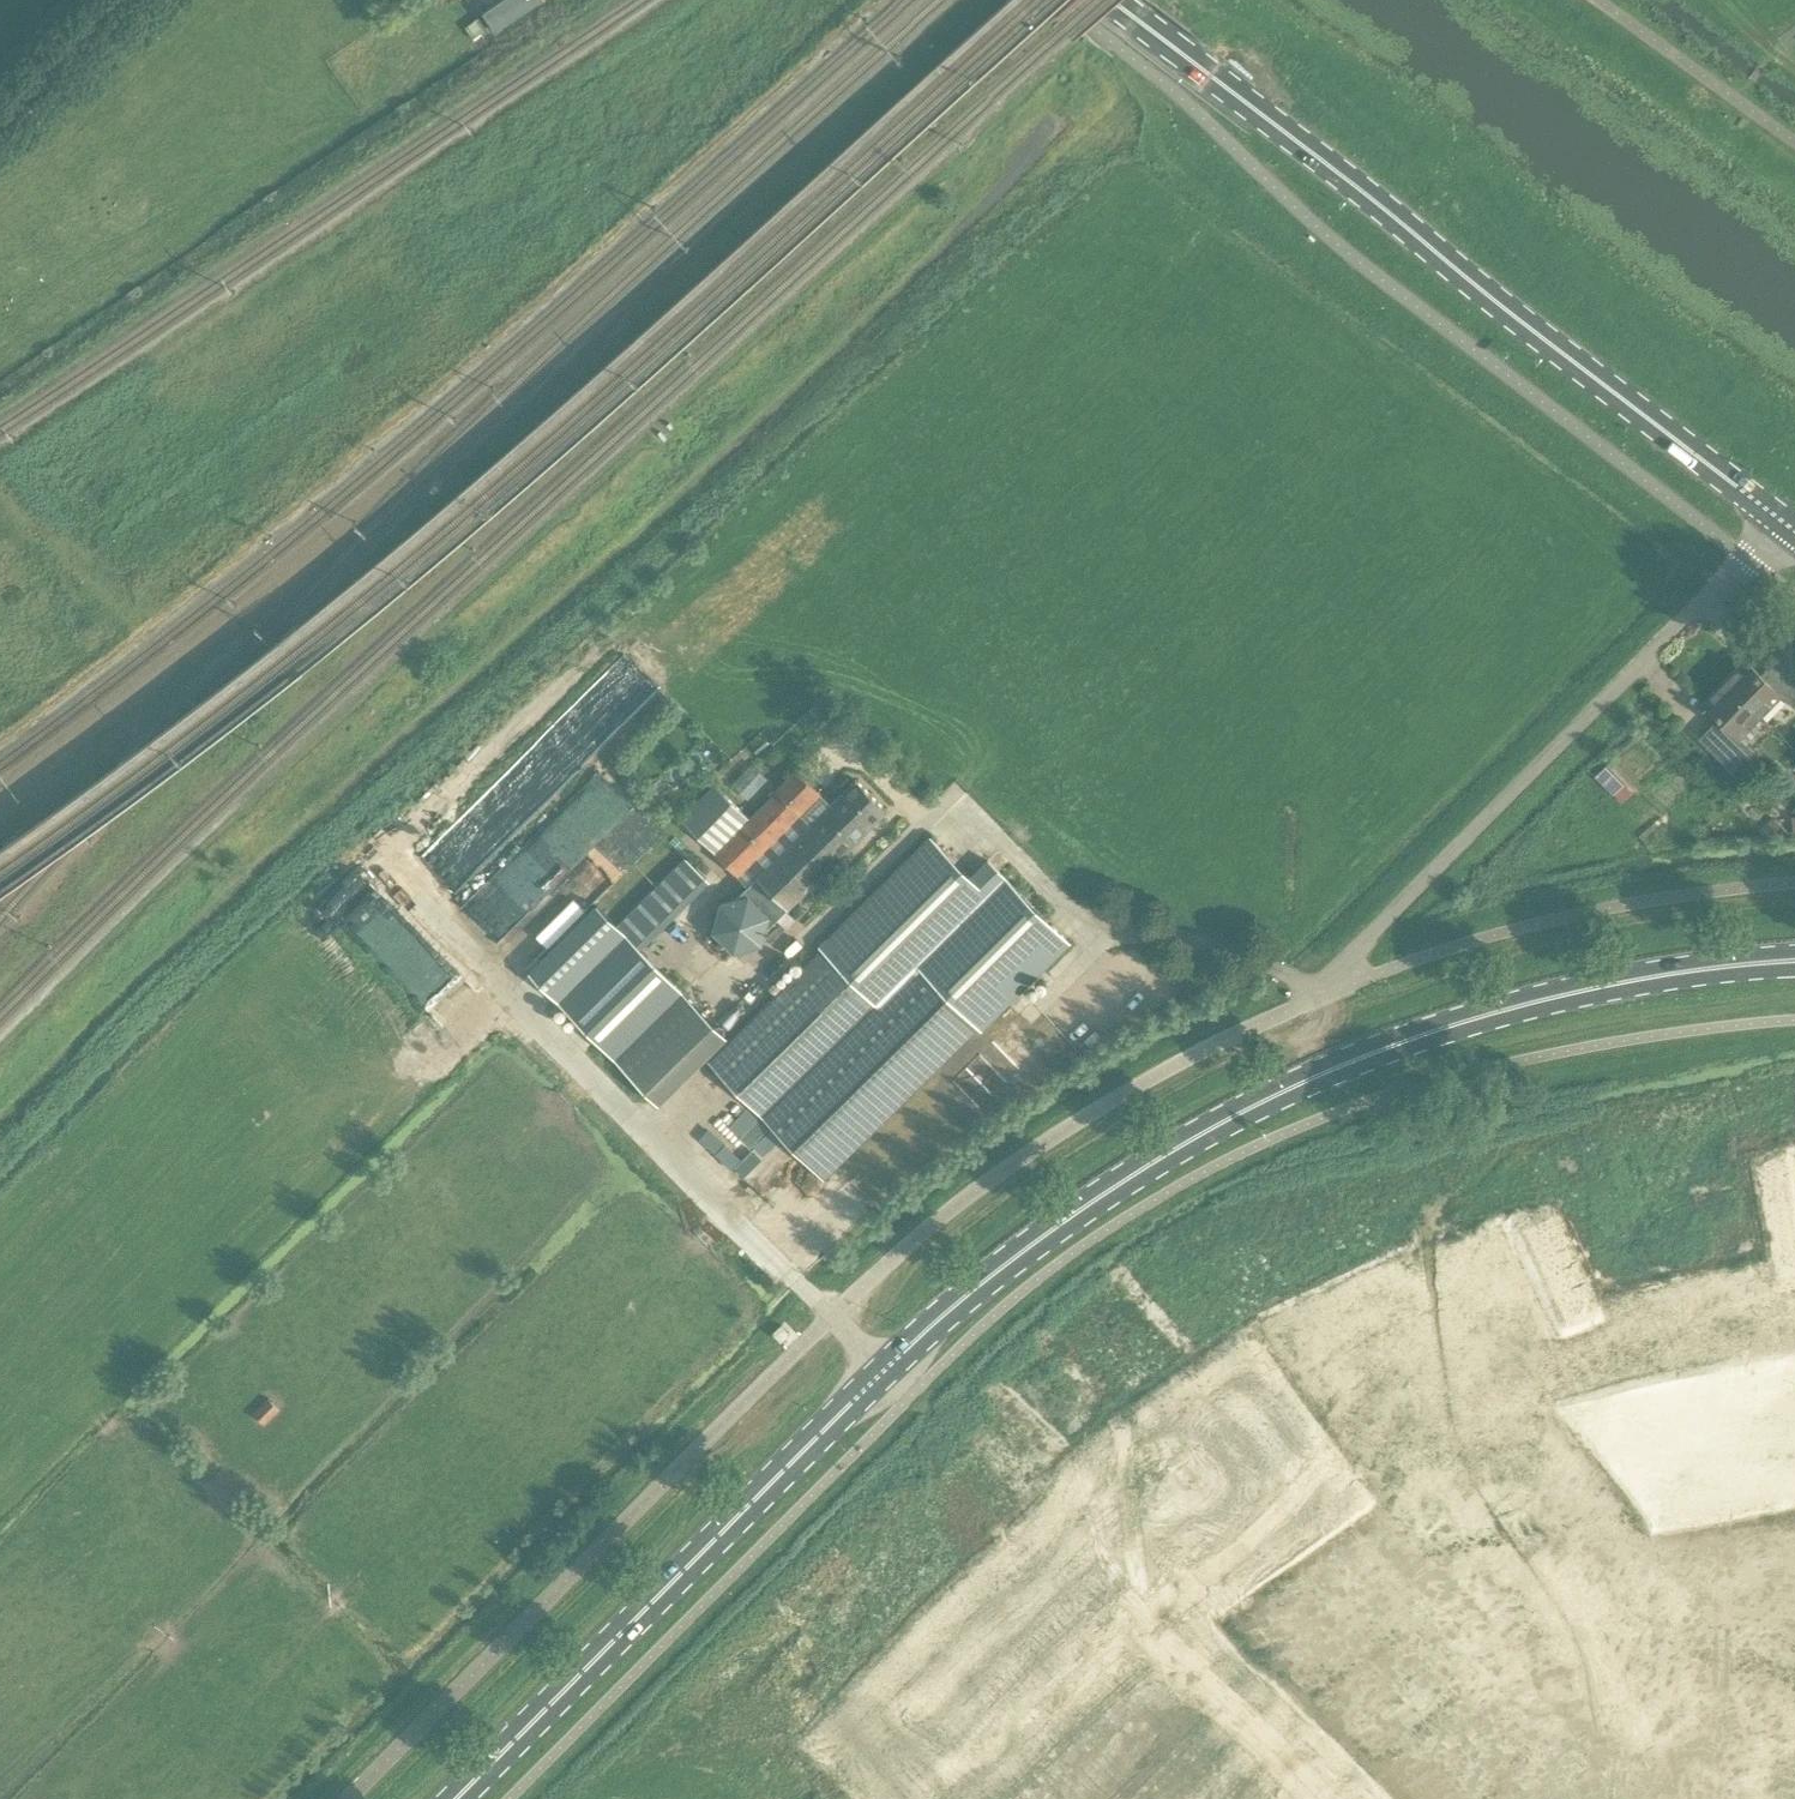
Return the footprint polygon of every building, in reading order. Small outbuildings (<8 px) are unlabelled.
[(496,32),(543,0),(502,0),(483,13),(496,32)] [(1760,715),(1781,694),(1794,707),(1794,667),(1780,653),(1761,673),(1745,658),(1724,680),(1760,715)] [(1740,737),(1760,715),(1724,680),(1703,702),(1719,717),(1699,737),(1733,771),(1753,750),(1740,737)] [(720,903),(711,932),(732,954),(762,947),(767,928),(788,908),(887,810),(856,779),(810,824),(800,815),(821,793),(797,769),(777,789),(779,791),(750,819),(716,853),(718,856),(738,876),(748,886),(734,899),(720,903)] [(726,795),(692,829),(716,853),(750,819),(726,795)] [(824,948),(710,1061),(824,1179),(965,1040),(980,1024),(984,1028),(1008,1005),(1071,943),(988,858),(970,876),(930,835),(820,944),(824,948)] [(710,880),(687,856),(618,925),(628,935),(641,948),(710,880)] [(597,903),(528,971),(559,1002),(628,935),(618,925),(597,903)] [(641,948),(628,935),(559,1002),(614,1058),(683,991),(641,948)] [(614,1058),(614,1059),(658,1105),(727,1036),(683,991),(614,1058)] [(782,1324),(773,1332),(782,1341),(790,1333),(790,1332),(782,1324)]
